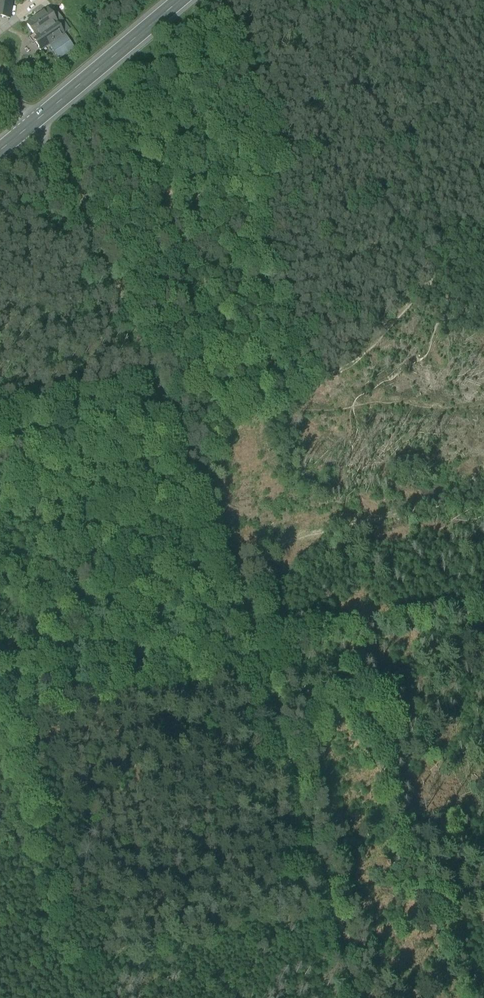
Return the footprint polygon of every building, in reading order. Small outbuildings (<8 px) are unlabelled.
[(0,2),(0,18),(9,19),(11,4),(0,2)] [(63,19),(54,9),(49,13),(56,24),(63,19)] [(49,13),(48,11),(27,26),(34,36),(31,38),(31,41),(32,43),(35,43),(40,51),(63,35),(55,24),(56,24),(49,13)] [(51,48),(56,55),(71,44),(65,36),(56,42),(57,43),(51,48)]
